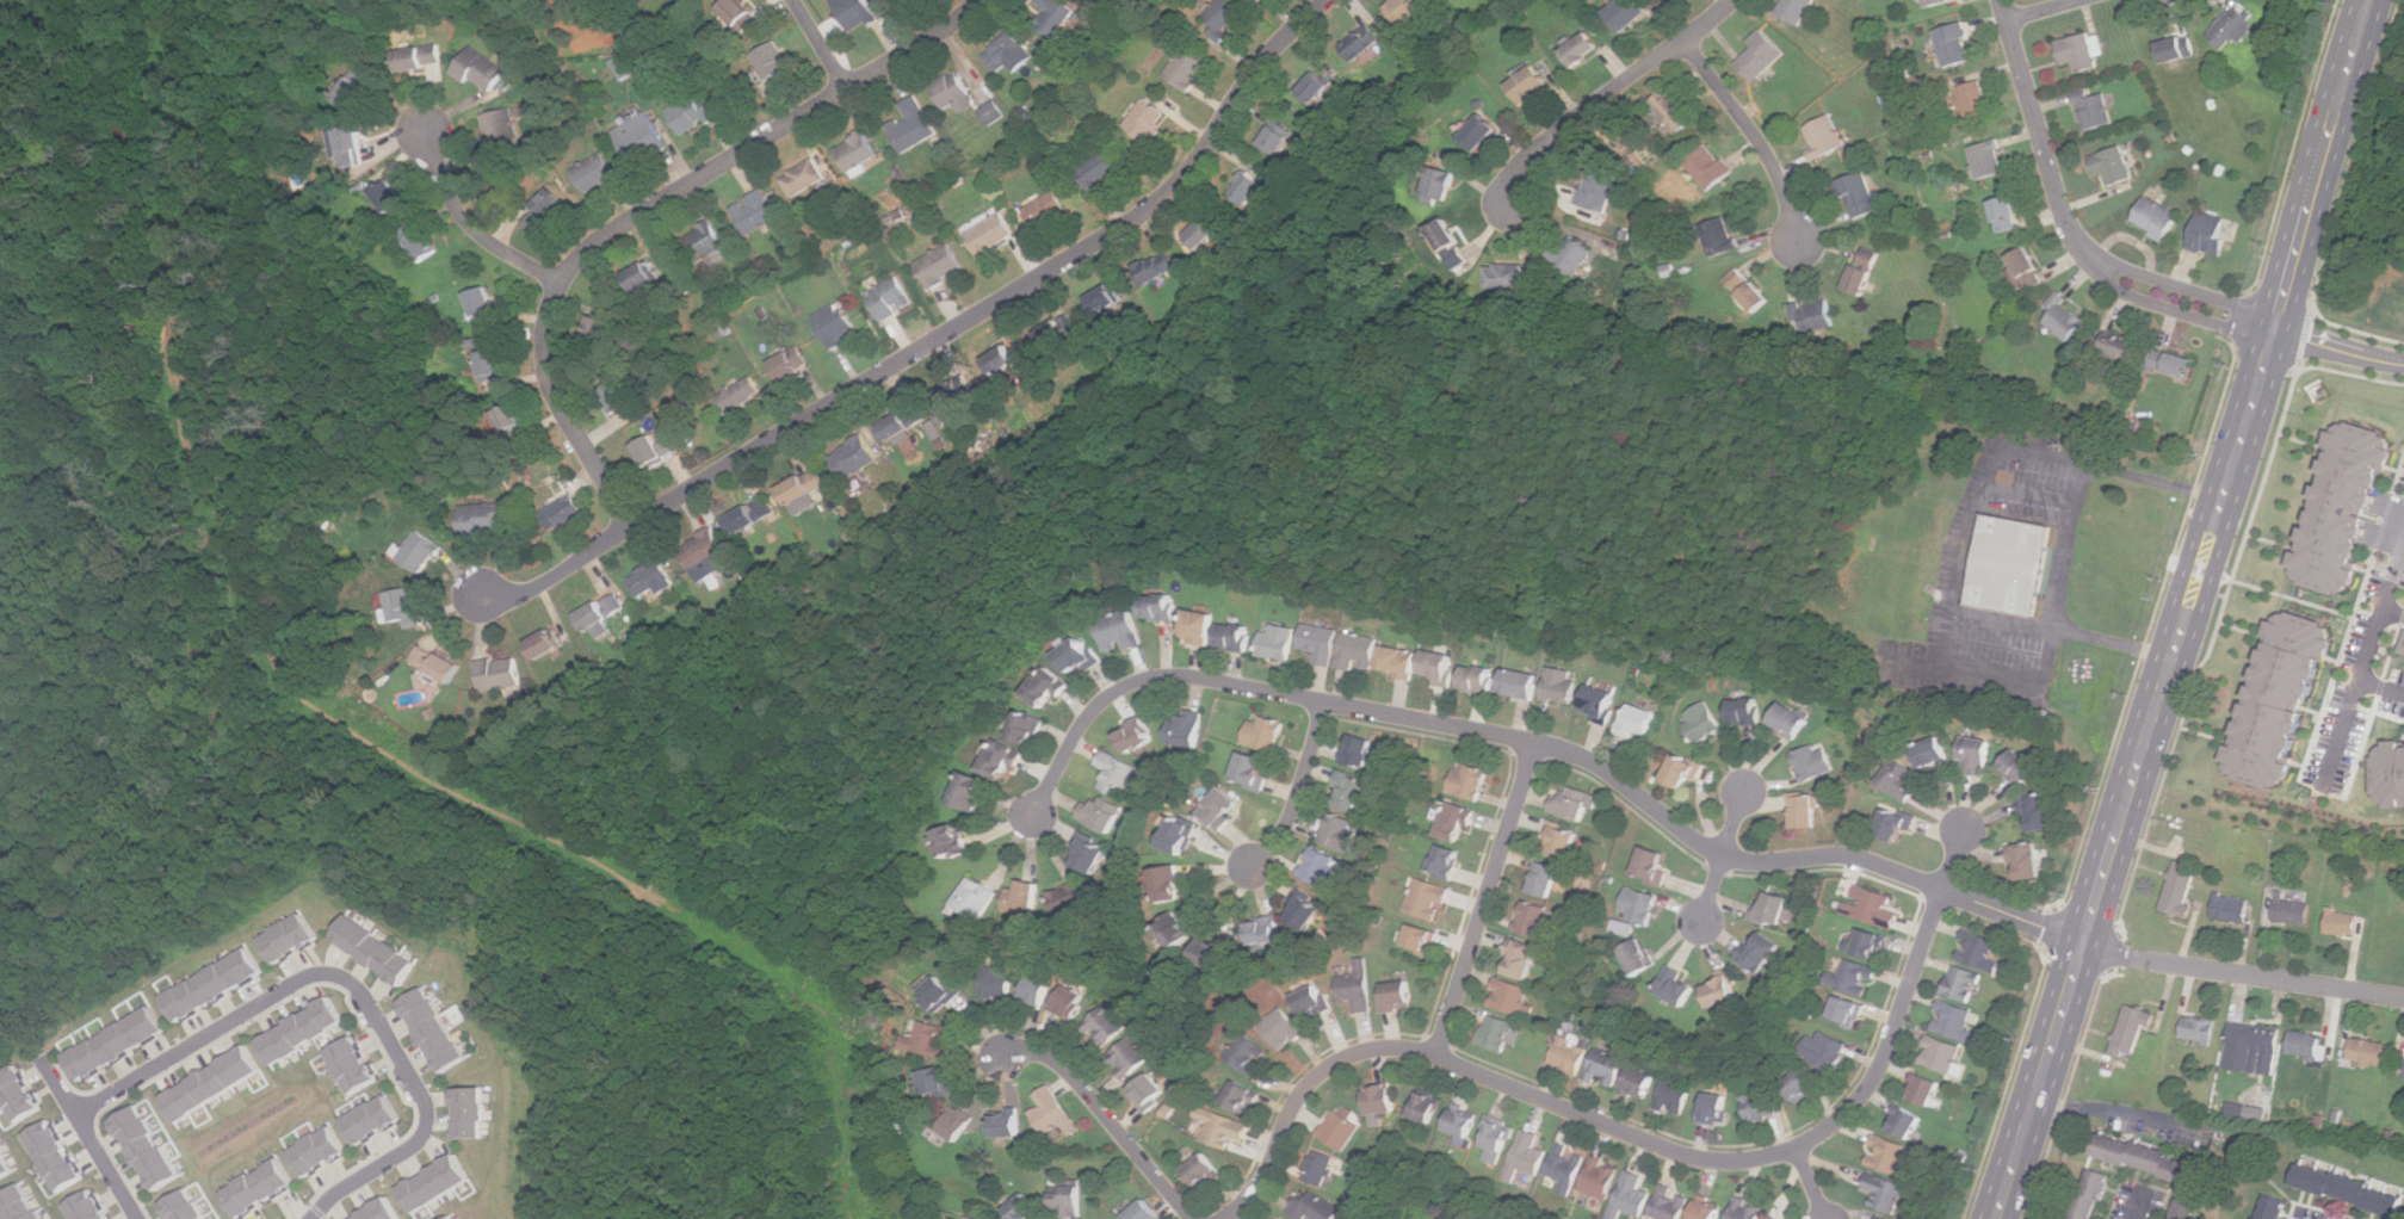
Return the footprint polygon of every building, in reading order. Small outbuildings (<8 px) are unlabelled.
[(741,0),(732,0),(722,11),(744,32),(759,18),(741,0)] [(855,32),(882,16),(872,0),(834,0),(855,32)] [(1038,25),(1056,39),(1077,12),(1063,0),(1036,0),(1036,1),(1049,11),(1038,25)] [(1213,32),(1224,42),(1248,14),(1232,0),(1220,0),(1205,18),(1217,27),(1213,32)] [(1427,0),(1400,0),(1391,7),(1405,25),(1430,5),(1427,0)] [(1641,0),(1621,0),(1606,11),(1621,33),(1650,13),(1641,0)] [(1802,26),(1817,0),(1786,0),(1779,12),(1802,26)] [(1926,10),(1952,4),(1951,0),(1923,0),(1926,10)] [(2224,51),(2237,38),(2242,43),(2257,27),(2237,7),(2208,36),(2224,51)] [(1341,47),(1354,62),(1384,38),(1371,23),(1341,47)] [(1935,31),(1946,67),(1976,58),(1965,23),(1935,31)] [(1755,47),(1739,63),(1757,82),(1787,51),(1763,29),(1750,42),(1755,47)] [(1032,54),(1011,30),(984,55),(1001,73),(1011,64),(1015,69),(1032,54)] [(1600,45),(1587,31),(1563,52),(1577,67),(1600,45)] [(2102,32),(2058,42),(2064,66),(2075,63),(2077,73),(2101,68),(2099,56),(2107,54),(2102,32)] [(2164,66),(2198,57),(2193,36),(2159,44),(2164,66)] [(792,69),(777,42),(753,55),(768,82),(792,69)] [(398,51),(403,73),(443,64),(439,44),(398,51)] [(507,70),(474,47),(456,70),(490,94),(507,70)] [(1210,64),(1185,48),(1166,76),(1191,93),(1210,64)] [(381,72),(364,61),(339,99),(356,110),(381,72)] [(1508,85),(1524,105),(1551,85),(1535,64),(1508,85)] [(946,110),(958,104),(963,112),(977,104),(957,70),(932,86),(946,110)] [(1334,86),(1318,70),(1300,89),(1315,105),(1334,86)] [(1983,80),(1959,87),(1970,122),(1994,116),(1983,80)] [(1650,104),(1677,135),(1694,120),(1667,89),(1650,104)] [(2093,97),(2091,89),(2076,92),(2084,130),(2114,124),(2107,93),(2093,97)] [(710,103),(702,107),(696,95),(669,111),(685,136),(717,118),(710,103)] [(904,153),(939,135),(919,95),(901,105),(908,117),(890,126),(904,153)] [(1172,120),(1149,99),(1126,123),(1149,144),(1172,120)] [(1005,117),(997,101),(979,109),(987,126),(1005,117)] [(493,154),(521,147),(511,109),(482,116),(493,154)] [(612,132),(634,163),(667,142),(647,111),(612,132)] [(1498,129),(1483,113),(1459,137),(1475,153),(1498,129)] [(1847,147),(1834,115),(1804,128),(1817,160),(1847,147)] [(1294,136),(1275,123),(1262,143),(1281,156),(1294,136)] [(345,167),(364,167),(364,128),(345,128),(345,167)] [(880,156),(865,131),(836,149),(853,174),(880,156)] [(1978,179),(2008,172),(2000,141),(1971,148),(1978,179)] [(1712,192),(1735,172),(1708,142),(1686,162),(1712,192)] [(1126,168),(1107,144),(1077,167),(1095,192),(1126,168)] [(2095,156),(2107,188),(2134,178),(2124,147),(2095,156)] [(617,179),(604,153),(574,169),(588,194),(617,179)] [(827,179),(814,159),(783,178),(795,198),(827,179)] [(1459,174),(1436,165),(1421,200),(1435,206),(1439,197),(1447,200),(1459,174)] [(1618,175),(1590,166),(1578,203),(1606,212),(1618,175)] [(1229,191),(1247,205),(1265,185),(1248,169),(1229,191)] [(1849,196),(1855,218),(1879,212),(1868,173),(1836,181),(1841,198),(1849,196)] [(375,193),(391,215),(408,203),(391,181),(375,193)] [(750,236),(780,218),(764,190),(734,208),(750,236)] [(1070,210),(1055,190),(1025,210),(1040,231),(1070,210)] [(570,206),(555,192),(526,222),(543,237),(570,206)] [(1995,233),(2016,227),(2008,194),(1986,199),(1995,233)] [(2168,242),(2182,214),(2147,196),(2133,224),(2168,242)] [(982,259),(1019,239),(1005,211),(966,233),(982,259)] [(2235,222),(2201,211),(2189,247),(2223,258),(2235,222)] [(1188,235),(1201,249),(1228,228),(1215,212),(1188,235)] [(1702,224),(1711,255),(1737,249),(1730,217),(1702,224)] [(1463,241),(1451,218),(1433,229),(1446,252),(1463,241)] [(439,252),(419,222),(401,234),(422,264),(439,252)] [(727,249),(712,223),(684,239),(698,265),(727,249)] [(1564,248),(1558,243),(1546,260),(1572,279),(1594,249),(1574,235),(1564,248)] [(931,289),(965,271),(952,245),(917,261),(931,289)] [(1878,254),(1860,245),(1840,286),(1858,295),(1878,254)] [(2002,270),(2017,292),(2043,274),(2022,245),(2007,255),(2011,262),(2002,270)] [(1150,284),(1179,268),(1169,250),(1139,267),(1150,284)] [(638,293),(659,281),(647,262),(626,274),(638,293)] [(1522,289),(1522,265),(1485,265),(1485,289),(1522,289)] [(1757,314),(1772,301),(1742,266),(1726,279),(1757,314)] [(869,292),(883,321),(915,305),(900,277),(869,292)] [(1089,298),(1100,316),(1125,302),(1113,283),(1089,298)] [(469,295),(478,321),(499,313),(488,287),(469,295)] [(2089,321),(2059,293),(2046,308),(2053,314),(2045,322),(2069,344),(2089,321)] [(1804,327),(1805,335),(1836,329),(1831,301),(1803,305),(1803,304),(1791,307),(1794,329),(1804,327)] [(833,349),(860,335),(842,302),(815,316),(833,349)] [(616,316),(598,309),(587,338),(606,345),(616,316)] [(1049,349),(1081,329),(1070,313),(1038,333),(1049,349)] [(2134,363),(2143,342),(2108,329),(2100,351),(2134,363)] [(987,355),(996,376),(1021,364),(1012,345),(987,355)] [(773,361),(784,382),(811,367),(801,347),(773,361)] [(2198,358),(2156,348),(2151,369),(2193,378),(2198,358)] [(483,351),(484,377),(503,376),(503,351),(483,351)] [(764,392),(752,373),(717,397),(730,415),(764,392)] [(946,407),(979,392),(971,373),(938,388),(946,407)] [(600,390),(612,414),(638,401),(626,377),(600,390)] [(882,427),(895,445),(931,420),(917,402),(882,427)] [(506,439),(524,434),(515,406),(498,410),(506,439)] [(2334,429),(2336,425),(2342,421),(2347,422),(2348,420),(2379,431),(2379,433),(2384,435),(2386,443),(2385,447),(2390,448),(2384,464),(2383,464),(2380,470),(2377,469),(2375,474),(2377,475),(2373,488),(2368,485),(2367,491),(2368,493),(2365,503),(2363,503),(2361,507),(2363,508),(2361,515),(2362,516),(2359,528),(2354,527),(2349,540),(2354,543),(2349,555),(2347,553),(2346,558),(2349,561),(2347,567),(2348,568),(2342,582),(2337,581),(2336,586),(2329,589),(2324,587),(2323,590),(2292,580),(2292,576),(2288,575),(2285,568),(2286,563),(2281,561),(2287,546),(2288,546),(2292,540),(2293,540),(2295,536),(2293,536),(2298,522),(2301,524),(2304,519),(2299,518),(2304,505),(2306,506),(2309,497),(2315,499),(2316,496),(2310,495),(2313,487),(2311,485),(2316,472),(2319,474),(2320,470),(2317,468),(2322,456),(2323,456),(2325,451),(2323,450),(2324,446),(2323,445),(2324,443),(2323,443),(2329,427),(2334,429)] [(882,459),(865,434),(833,454),(848,479),(882,459)] [(669,462),(656,435),(637,444),(650,471),(669,462)] [(783,484),(791,505),(828,489),(820,469),(783,484)] [(551,530),(586,518),(577,496),(543,508),(551,530)] [(738,536),(777,513),(767,496),(729,519),(738,536)] [(463,505),(465,539),(487,538),(486,527),(508,526),(507,502),(463,505)] [(2053,526),(2038,617),(1970,605),(1984,514),(2053,526)] [(697,573),(729,553),(713,527),(680,546),(697,573)] [(398,557),(422,575),(443,546),(419,530),(398,557)] [(630,578),(643,596),(655,587),(661,595),(678,582),(659,557),(630,578)] [(416,588),(387,590),(390,621),(406,620),(407,627),(420,626),(416,588)] [(605,624),(628,611),(616,592),(580,614),(595,638),(610,630),(605,624)] [(1147,620),(1176,620),(1176,595),(1147,595),(1147,620)] [(1182,639),(1209,644),(1213,613),(1187,608),(1182,639)] [(1099,620),(1110,654),(1143,643),(1132,610),(1099,620)] [(2268,624),(2270,620),(2276,617),(2281,618),(2282,614),(2313,625),(2313,629),(2317,630),(2320,637),(2319,642),(2324,644),(2318,660),(2317,658),(2315,666),(2311,664),(2309,669),(2311,670),(2307,682),(2303,681),(2301,687),(2303,687),(2299,699),(2297,698),(2295,703),(2297,704),(2294,711),(2297,712),(2292,724),(2288,723),(2284,736),(2288,737),(2284,750),(2281,749),(2279,754),(2284,755),(2281,762),(2276,778),(2272,776),(2270,781),(2263,785),(2258,782),(2257,786),(2226,774),(2226,772),(2223,769),(2219,762),(2220,759),(2215,756),(2221,741),(2223,742),(2225,735),(2227,736),(2230,731),(2227,730),(2232,718),(2236,719),(2237,713),(2233,713),(2238,700),(2241,700),(2243,692),(2249,694),(2250,692),(2244,691),(2248,681),(2245,680),(2249,668),(2252,669),(2255,664),(2251,663),(2256,650),(2257,651),(2260,645),(2257,645),(2258,642),(2257,641),(2258,638),(2257,637),(2263,623),(2268,624)] [(1219,646),(1249,650),(1252,626),(1223,623),(1219,646)] [(1263,631),(1260,655),(1291,660),(1296,627),(1272,624),(1271,632),(1263,631)] [(1316,663),(1334,666),(1339,629),(1304,624),(1302,648),(1318,650),(1316,663)] [(530,639),(538,658),(562,648),(554,629),(530,639)] [(1340,668),(1376,672),(1379,637),(1345,632),(1340,668)] [(1090,670),(1101,662),(1081,637),(1059,654),(1074,673),(1086,663),(1090,670)] [(463,664),(421,644),(412,663),(453,683),(463,664)] [(1382,669),(1417,673),(1420,649),(1384,645),(1382,669)] [(1434,686),(1451,688),(1458,655),(1430,649),(1426,672),(1438,673),(1434,686)] [(484,691),(523,685),(518,655),(480,661),(484,691)] [(1493,693),(1496,668),(1467,663),(1464,688),(1493,693)] [(1068,681),(1050,666),(1027,693),(1045,708),(1068,681)] [(1581,682),(1574,680),(1576,670),(1551,666),(1544,698),(1576,704),(1581,682)] [(1538,699),(1543,674),(1508,667),(1503,692),(1538,699)] [(1614,723),(1623,692),(1592,683),(1583,714),(1614,723)] [(1734,723),(1762,724),(1762,699),(1734,699),(1734,723)] [(1700,743),(1724,728),(1708,700),(1683,714),(1700,743)] [(1772,720),(1796,738),(1811,718),(1787,700),(1772,720)] [(1655,734),(1662,711),(1631,701),(1620,734),(1634,738),(1638,728),(1655,734)] [(1204,711),(1178,708),(1174,743),(1199,747),(1204,711)] [(1046,719),(1024,710),(1013,736),(1036,745),(1046,719)] [(1261,722),(1253,718),(1247,742),(1278,751),(1286,722),(1263,716),(1261,722)] [(1157,740),(1145,718),(1120,732),(1132,754),(1157,740)] [(1343,762),(1367,771),(1378,741),(1354,732),(1343,762)] [(1988,776),(1994,741),(1964,736),(1959,759),(1971,761),(1969,773),(1988,776)] [(1951,760),(1945,737),(1917,744),(1923,767),(1951,760)] [(1024,751),(1001,738),(984,769),(1008,782),(1024,751)] [(2402,748),(2403,748),(2403,794),(2403,800),(2398,800),(2398,802),(2381,802),(2381,798),(2375,798),(2371,793),(2371,788),(2367,788),(2366,756),(2368,756),(2368,750),(2373,745),(2378,745),(2379,741),(2394,741),(2394,742),(2402,742),(2402,748)] [(1836,771),(1825,742),(1796,753),(1806,782),(1836,771)] [(2003,763),(2023,784),(2039,768),(2019,748),(2003,763)] [(1099,765),(1110,771),(1101,786),(1121,798),(1139,767),(1107,749),(1099,765)] [(1235,779),(1260,790),(1273,762),(1247,750),(1235,779)] [(1666,778),(1687,788),(1693,776),(1702,780),(1710,766),(1680,751),(1666,778)] [(1881,785),(1911,800),(1918,786),(1910,781),(1916,769),(1896,759),(1881,785)] [(1451,792),(1483,800),(1490,771),(1458,763),(1451,792)] [(1340,768),(1328,805),(1355,813),(1367,776),(1340,768)] [(976,811),(989,779),(966,769),(953,802),(976,811)] [(1596,793),(1572,785),(1569,794),(1559,791),(1552,809),(1587,822),(1596,793)] [(1246,805),(1228,786),(1203,810),(1219,829),(1246,805)] [(1125,805),(1094,791),(1082,818),(1112,833),(1125,805)] [(2059,827),(2051,792),(2027,797),(2037,833),(2059,827)] [(1822,796),(1796,796),(1796,827),(1822,827),(1822,796)] [(1467,842),(1476,809),(1451,802),(1441,836),(1467,842)] [(1918,817),(1889,806),(1879,835),(1902,843),(1906,829),(1912,831),(1918,817)] [(1360,822),(1330,812),(1321,843),(1352,852),(1360,822)] [(1187,855),(1200,823),(1178,815),(1164,846),(1187,855)] [(940,830),(947,859),(971,853),(964,824),(940,830)] [(1583,833),(1559,825),(1551,852),(1575,860),(1583,833)] [(1108,849),(1087,837),(1074,862),(1095,874),(1108,849)] [(1465,852),(1442,843),(1433,872),(1456,880),(1465,852)] [(2014,864),(2022,864),(2022,879),(2043,879),(2043,844),(2014,844),(2014,864)] [(1674,854),(1646,846),(1636,877),(1663,886),(1674,854)] [(1300,873),(1329,890),(1342,867),(1333,862),(1335,859),(1317,847),(1300,873)] [(2163,910),(2193,918),(2196,906),(2188,904),(2200,867),(2177,860),(2163,910)] [(1556,898),(1565,868),(1543,861),(1533,891),(1556,898)] [(1181,866),(1156,868),(1160,903),(1185,901),(1181,866)] [(978,921),(999,895),(975,875),(954,902),(978,921)] [(1408,911),(1444,922),(1453,887),(1417,878),(1408,911)] [(1008,912),(1039,914),(1040,881),(1022,880),(1021,889),(1009,889),(1008,912)] [(1064,923),(1093,910),(1079,881),(1051,896),(1064,923)] [(1661,897),(1630,886),(1620,916),(1650,927),(1661,897)] [(1896,930),(1902,914),(1890,910),(1893,896),(1868,889),(1862,906),(1847,902),(1843,914),(1896,930)] [(1751,917),(1782,929),(1794,899),(1772,891),(1766,905),(1757,903),(1751,917)] [(2248,922),(2250,897),(2217,893),(2214,920),(2248,922)] [(1310,932),(1325,908),(1306,895),(1290,917),(1310,932)] [(2310,924),(2313,902),(2278,898),(2275,920),(2310,924)] [(1518,932),(1549,940),(1556,910),(1526,902),(1518,932)] [(2326,932),(2357,938),(2361,914),(2331,909),(2326,932)] [(261,940),(276,965),(320,939),(303,912),(261,940)] [(1156,929),(1178,951),(1195,934),(1174,912),(1156,929)] [(350,914),(333,939),(400,988),(416,963),(350,914)] [(1284,940),(1278,916),(1249,923),(1255,947),(1284,940)] [(1633,938),(1637,925),(1614,919),(1611,932),(1633,938)] [(1434,957),(1441,932),(1413,923),(1405,947),(1434,957)] [(1846,949),(1880,961),(1889,936),(1864,928),(1859,942),(1849,939),(1846,949)] [(1762,974),(1785,946),(1763,929),(1742,958),(1762,974)] [(2003,963),(1994,960),(2000,940),(1969,929),(1959,960),(2000,973),(2003,963)] [(1232,951),(1206,936),(1194,959),(1222,972),(1232,951)] [(1638,977),(1660,963),(1643,936),(1621,951),(1638,977)] [(1509,973),(1532,980),(1543,946),(1514,938),(1509,953),(1515,954),(1509,973)] [(162,996),(178,1023),(264,972),(248,946),(162,996)] [(1341,1003),(1354,1002),(1355,1014),(1373,1011),(1368,958),(1355,959),(1357,974),(1340,976),(1341,1003)] [(1831,971),(1827,984),(1868,998),(1878,970),(1847,958),(1841,974),(1831,971)] [(1682,980),(1686,972),(1669,965),(1657,992),(1689,1007),(1698,988),(1682,980)] [(1945,995),(1973,1003),(1983,973),(1954,965),(1945,995)] [(1014,969),(984,966),(982,1001),(1011,1003),(1014,969)] [(962,995),(944,973),(922,992),(940,1013),(962,995)] [(1053,980),(1032,973),(1022,1002),(1044,1008),(1053,980)] [(1742,1000),(1735,976),(1705,985),(1713,1009),(1742,1000)] [(1524,1016),(1532,989),(1500,978),(1491,1005),(1524,1016)] [(1415,1011),(1415,982),(1384,982),(1384,1011),(1415,1011)] [(1296,995),(1306,1019),(1331,1008),(1321,984),(1296,995)] [(1089,1001),(1069,985),(1052,1008),(1073,1023),(1089,1001)] [(397,1003),(440,1073),(468,1057),(425,986),(397,1003)] [(1867,1004),(1841,995),(1833,1017),(1859,1027),(1867,1004)] [(258,1041),(273,1066),(345,1021),(329,996),(258,1041)] [(1105,1050),(1136,1020),(1113,997),(1083,1027),(1105,1050)] [(1975,1011),(1943,1001),(1933,1029),(1975,1044),(1978,1032),(1969,1028),(1975,1011)] [(2114,1054),(2137,1060),(2146,1026),(2153,1027),(2158,1013),(2128,1004),(2114,1054)] [(66,1054),(82,1083),(167,1031),(152,1005),(66,1054)] [(1305,1032),(1281,1007),(1261,1026),(1285,1052),(1305,1032)] [(1481,1042),(1509,1053),(1520,1025),(1490,1015),(1481,1042)] [(2183,1039),(2214,1044),(2219,1021),(2187,1016),(2183,1039)] [(953,1031),(922,1020),(915,1038),(906,1034),(902,1046),(944,1060),(953,1031)] [(2226,1069),(2276,1075),(2282,1028),(2232,1022),(2226,1069)] [(1267,1063),(1259,1058),(1265,1048),(1232,1028),(1224,1041),(1237,1050),(1231,1058),(1260,1075),(1267,1063)] [(1838,1071),(1850,1045),(1813,1028),(1802,1056),(1838,1071)] [(2330,1035),(2292,1032),(2288,1057),(2312,1059),(2313,1050),(2328,1051),(2330,1035)] [(1108,1057),(1127,1079),(1152,1057),(1133,1034),(1108,1057)] [(327,1052),(352,1095),(378,1079),(353,1035),(327,1052)] [(1922,1063),(1954,1073),(1963,1046),(1930,1035),(1922,1063)] [(1592,1046),(1562,1037),(1552,1065),(1582,1075),(1592,1046)] [(2350,1060),(2385,1066),(2388,1044),(2354,1038),(2350,1060)] [(162,1097),(178,1124),(262,1071),(247,1044),(162,1097)] [(1631,1048),(1620,1046),(1618,1053),(1597,1047),(1587,1078),(1601,1083),(1601,1084),(1617,1090),(1631,1048)] [(7,1110),(10,1108),(18,1122),(43,1108),(17,1064),(0,1074),(0,1097),(7,1110)] [(1649,1101),(1658,1076),(1633,1066),(1624,1091),(1649,1101)] [(1786,1084),(1802,1102),(1821,1085),(1804,1068),(1786,1084)] [(951,1096),(951,1069),(923,1069),(923,1096),(951,1096)] [(1149,1113),(1170,1094),(1151,1072),(1130,1091),(1149,1113)] [(1657,1107),(1685,1115),(1694,1082),(1667,1073),(1657,1107)] [(1941,1082),(1921,1073),(1910,1097),(1930,1106),(1941,1082)] [(1260,1093),(1238,1079),(1225,1101),(1248,1114),(1260,1093)] [(1036,1095),(1043,1107),(1032,1114),(1045,1136),(1063,1125),(1071,1138),(1081,1132),(1051,1084),(1036,1095)] [(1372,1115),(1398,1112),(1396,1085),(1370,1088),(1372,1115)] [(455,1088),(457,1139),(486,1137),(486,1122),(489,1121),(488,1103),(486,1103),(484,1087),(455,1088)] [(1781,1113),(1769,1087),(1741,1099),(1753,1125),(1781,1113)] [(1414,1116),(1435,1125),(1445,1100),(1423,1091),(1414,1116)] [(1728,1126),(1732,1096),(1704,1091),(1700,1121),(1728,1126)] [(345,1119),(360,1146),(403,1120),(388,1094),(345,1119)] [(2229,1115),(2268,1124),(2270,1110),(2231,1102),(2229,1115)] [(112,1121),(156,1192),(184,1175),(140,1104),(112,1121)] [(1253,1124),(1201,1106),(1197,1118),(1212,1122),(1205,1141),(1230,1150),(1234,1139),(1246,1143),(1253,1124)] [(1921,1116),(1902,1107),(1889,1128),(1908,1139),(1921,1116)] [(1472,1138),(1481,1118),(1456,1108),(1447,1128),(1472,1138)] [(1347,1151),(1362,1125),(1336,1109),(1321,1136),(1347,1151)] [(972,1120),(953,1110),(944,1133),(963,1141),(972,1120)] [(996,1114),(996,1137),(1021,1137),(1021,1114),(996,1114)] [(24,1134),(60,1193),(85,1177),(51,1119),(24,1134)] [(1482,1158),(1501,1167),(1518,1127),(1497,1119),(1482,1158)] [(291,1151),(307,1177),(350,1152),(334,1124),(291,1151)] [(1541,1134),(1524,1128),(1507,1178),(1519,1183),(1522,1170),(1541,1177),(1549,1152),(1537,1147),(1541,1134)] [(1902,1163),(1908,1146),(1877,1134),(1866,1164),(1912,1182),(1917,1170),(1902,1163)] [(2094,1157),(2202,1187),(2208,1164),(2101,1134),(2094,1157)] [(1549,1176),(1564,1181),(1561,1193),(1574,1198),(1587,1156),(1572,1151),(1574,1147),(1558,1144),(1549,1176)] [(14,1170),(0,1146),(0,1179),(14,1170)] [(1336,1157),(1315,1150),(1305,1178),(1325,1187),(1336,1157)] [(401,1188),(418,1214),(475,1180),(458,1152),(401,1188)] [(1187,1170),(1206,1189),(1224,1172),(1205,1153),(1187,1170)] [(223,1192),(240,1218),(296,1183),(280,1157),(223,1192)] [(1623,1169),(1595,1157),(1581,1190),(1608,1201),(1623,1169)] [(2400,1217),(2403,1203),(2403,1193),(2300,1165),(2294,1188),(2400,1217)] [(2087,1168),(2073,1218),(2099,1218),(2111,1174),(2087,1168)] [(1652,1193),(1640,1189),(1645,1176),(1626,1170),(1611,1218),(1622,1218),(1624,1212),(1644,1218),(1652,1193)] [(1865,1190),(1877,1193),(1872,1208),(1897,1214),(1902,1198),(1918,1201),(1922,1189),(1870,1175),(1865,1190)] [(6,1218),(42,1218),(21,1183),(0,1195),(0,1209),(6,1218)] [(1660,1218),(1683,1218),(1689,1199),(1673,1194),(1675,1188),(1662,1184),(1652,1217),(1660,1218)] [(1310,1215),(1316,1218),(1337,1218),(1343,1211),(1308,1187),(1290,1213),(1299,1218),(1308,1218),(1310,1215)] [(74,1218),(110,1218),(92,1188),(66,1205),(74,1218)] [(191,1188),(163,1206),(172,1218),(210,1218),(191,1188)] [(1055,1188),(1055,1217),(1082,1217),(1082,1188),(1055,1188)] [(1044,1214),(1028,1193),(1008,1207),(1017,1218),(1037,1218),(1044,1214)] [(2288,1200),(2264,1194),(2258,1218),(2283,1218),(2288,1200)] [(389,1195),(352,1218),(403,1218),(389,1195)] [(1765,1207),(1737,1198),(1730,1218),(1761,1218),(1765,1207)] [(2180,1199),(2175,1218),(2200,1218),(2204,1205),(2180,1199)] [(1131,1218),(1164,1218),(1149,1200),(1129,1217),(1131,1218)] [(1699,1200),(1692,1218),(1722,1218),(1725,1209),(1699,1200)]
